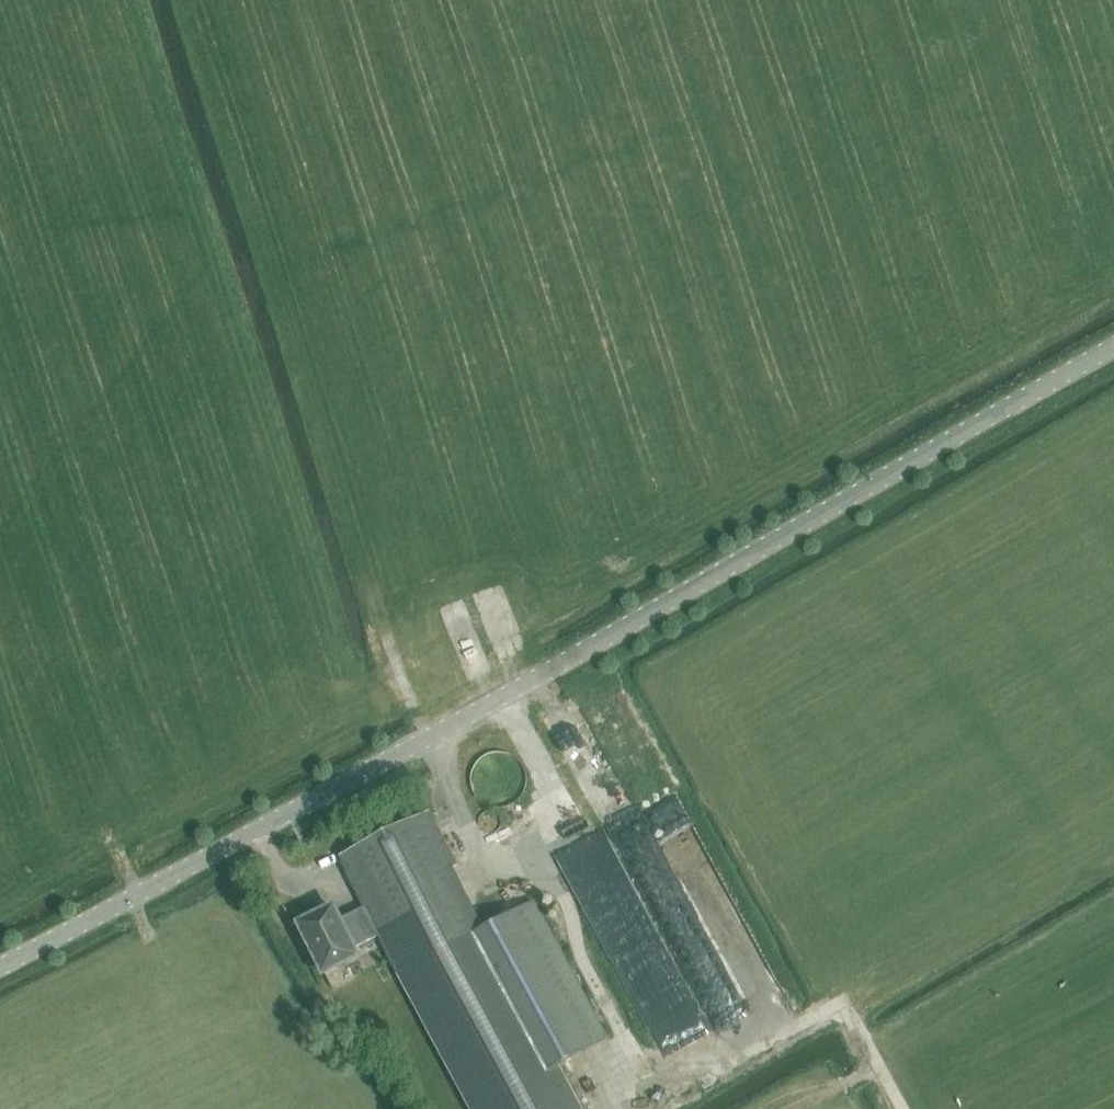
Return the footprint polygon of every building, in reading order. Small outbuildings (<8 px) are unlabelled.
[(455,873),(459,871),(430,812),(349,852),(352,859),(342,864),(364,908),(347,916),(348,918),(340,922),(333,907),(299,924),(323,973),(356,956),(353,949),(377,936),(396,973),(404,969),(480,1108),(578,1108),(556,1069),(608,1040),(534,902),(485,929),(455,873)]
